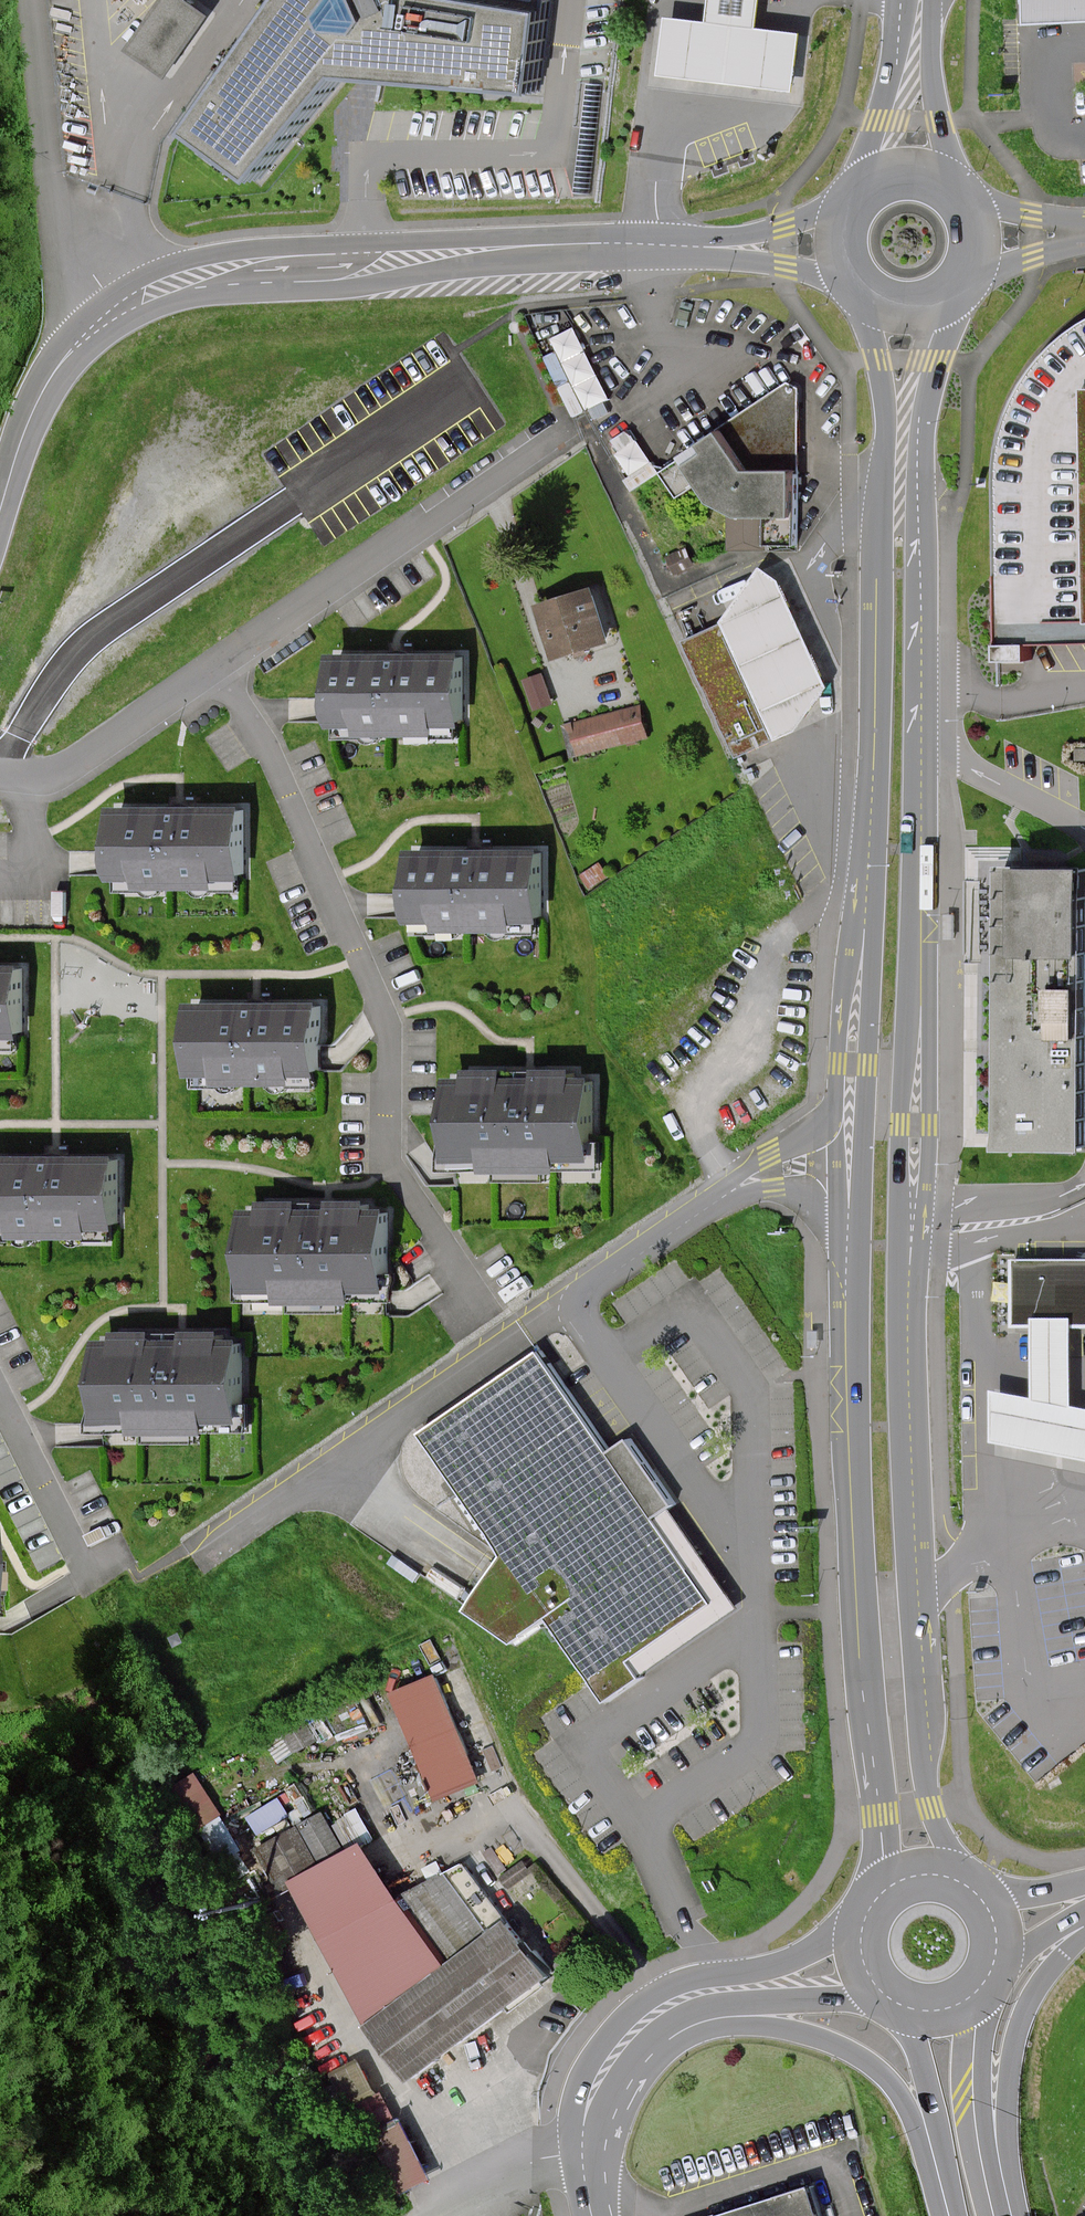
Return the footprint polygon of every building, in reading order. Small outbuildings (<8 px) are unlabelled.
[(136,47),(179,71),(216,6),(205,0),(163,0),(136,47)] [(191,133),(261,184),(300,137),(353,75),(542,96),(542,91),(553,0),(279,0),(191,133)] [(706,27),(665,22),(658,74),(787,90),(794,35),(751,30),(755,0),(709,0),(706,27)] [(1018,33),(1084,31),(1084,0),(1017,0),(1018,33)] [(1064,340),(1047,358),(1033,378),(1021,399),(1014,417),(1009,438),(1005,458),(1005,475),(1006,658),(1038,656),(1038,639),(1084,639),(1084,323),(1064,340)] [(581,326),(545,344),(578,412),(614,394),(581,326)] [(791,387),(780,382),(653,471),(671,495),(686,484),(701,500),(725,512),(734,512),(734,542),(792,542),(791,387)] [(783,581),(763,569),(722,624),(780,742),(800,730),(831,687),(783,581)] [(598,587),(542,603),(559,659),(615,642),(598,587)] [(780,742),(722,624),(690,640),(747,758),(780,742)] [(397,656),(344,657),(344,709),(344,722),(471,722),(471,656),(397,656)] [(546,668),(528,675),(539,704),(557,697),(546,668)] [(643,702),(570,721),(579,760),(653,741),(643,702)] [(180,811),(123,811),(124,862),(124,879),(249,879),(248,811),(180,811)] [(477,850),(422,850),(422,906),(422,920),(549,921),(550,851),(477,850)] [(1007,861),(1006,1146),(1084,1146),(1084,862),(1007,861)] [(0,967),(0,1037),(27,1037),(27,967),(0,967)] [(325,1005),(198,1006),(199,1073),(326,1072),(326,1059),(325,1005)] [(531,1079),(457,1080),(458,1158),(605,1157),(604,1079),(531,1079)] [(0,1155),(0,1233),(124,1235),(125,1156),(0,1155)] [(395,1210),(253,1209),(252,1289),(395,1290),(395,1210)] [(1010,1261),(1011,1326),(1031,1326),(1051,1326),(1070,1325),(1084,1324),(1084,1260),(1010,1261)] [(1031,1326),(1030,1401),(991,1393),(991,1440),(1084,1458),(1084,1410),(1067,1406),(1070,1325),(1051,1326),(1031,1326)] [(242,1343),(113,1341),(112,1420),(241,1422),(242,1343)] [(543,1350),(427,1431),(510,1554),(472,1608),(518,1642),(555,1617),(597,1676),(613,1699),(648,1676),(635,1657),(718,1602),(660,1517),(680,1503),(634,1436),(615,1450),(563,1378),(543,1350)] [(438,1672),(397,1689),(442,1798),(483,1781),(438,1672)] [(208,1822),(229,1807),(198,1768),(178,1783),(208,1822)] [(252,1811),(263,1830),(295,1812),(284,1793),(252,1811)] [(280,1881),(352,1843),(332,1805),(260,1842),(280,1881)] [(369,1841),(297,1878),(373,2027),(456,1964),(406,1893),(369,1841)] [(467,1862),(406,1893),(456,1964),(515,1919),(467,1862)] [(456,1964),(373,2027),(416,2081),(558,1974),(515,1919),(456,1964)] [(382,2095),(365,2060),(339,2073),(355,2107),(358,2106),(382,2095)] [(385,2093),(382,2095),(358,2106),(372,2134),(400,2119),(385,2093)] [(403,2117),(400,2119),(372,2134),(405,2194),(436,2178),(403,2117)] [(719,2215),(827,2215),(817,2186),(719,2215)]
